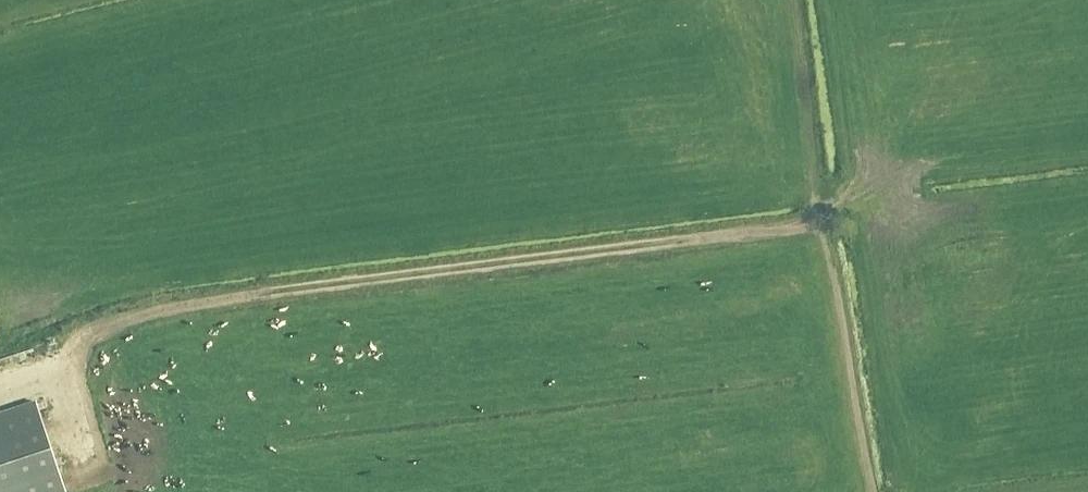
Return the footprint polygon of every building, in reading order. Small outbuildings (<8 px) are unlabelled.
[(35,401),(0,413),(0,491),(65,491),(35,401)]
